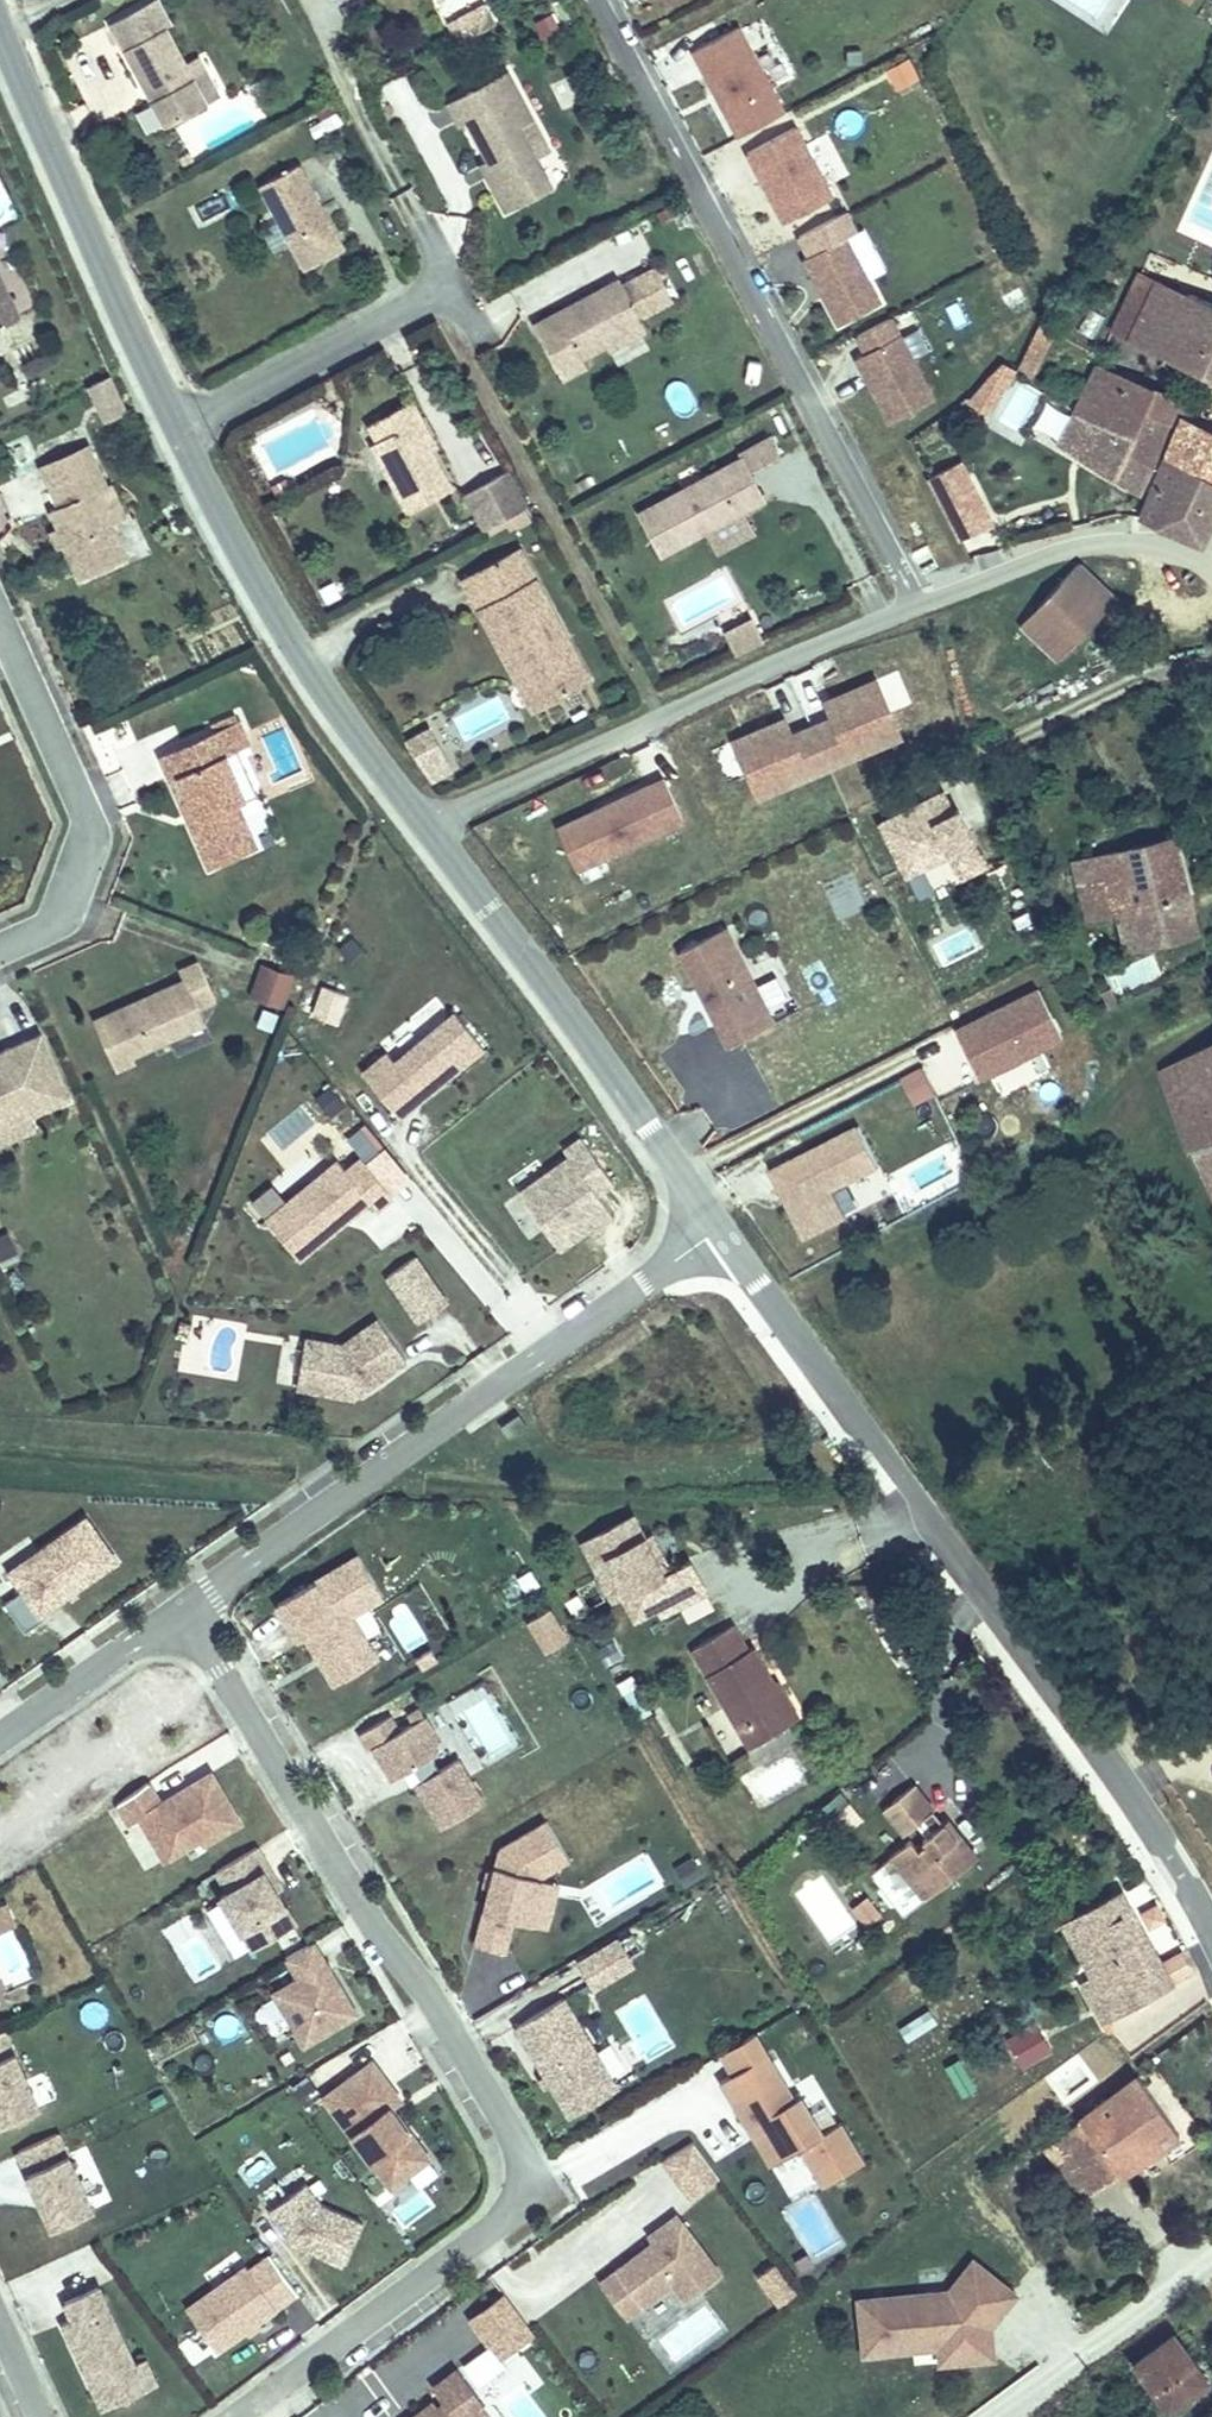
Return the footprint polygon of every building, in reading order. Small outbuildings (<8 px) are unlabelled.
[(105,45),(131,95),(174,73),(161,49),(164,47),(150,21),(105,45)] [(783,113),(738,26),(694,49),(739,136),(783,113)] [(440,53),(448,69),(480,53),(472,36),(440,53)] [(759,59),(775,85),(795,72),(779,46),(759,59)] [(885,71),(898,93),(922,79),(909,57),(885,71)] [(426,68),(398,81),(415,117),(443,104),(426,68)] [(174,73),(131,95),(159,147),(202,124),(180,83),(174,73)] [(502,93),(445,123),(458,148),(465,145),(487,186),(494,199),(487,202),(504,236),(549,212),(534,183),(512,142),(524,136),(502,93)] [(831,196),(795,127),(748,152),(784,221),(831,196)] [(524,136),(512,142),(534,183),(545,177),(524,136)] [(293,183),(251,204),(299,290),(339,269),(293,183)] [(487,186),(480,190),(487,202),(494,199),(487,186)] [(880,304),(845,236),(804,257),(840,324),(880,304)] [(23,317),(0,268),(0,327),(23,317)] [(1126,327),(1211,373),(1211,296),(1158,268),(1126,327)] [(602,357),(636,339),(635,338),(669,320),(653,289),(618,307),(616,303),(532,348),(561,402),(583,391),(579,383),(608,367),(602,357)] [(857,358),(891,421),(933,399),(890,318),(856,336),(865,353),(857,358)] [(10,367),(47,356),(39,330),(2,341),(10,367)] [(1035,379),(1048,342),(1029,336),(1017,373),(1035,379)] [(611,374),(645,356),(636,339),(602,357),(608,367),(611,374)] [(1100,357),(1075,400),(1128,429),(1139,409),(1147,395),(1152,384),(1100,357)] [(114,373),(95,382),(112,417),(131,408),(114,373)] [(998,424),(1020,433),(1037,392),(1015,383),(998,424)] [(1042,433),(1145,492),(1162,459),(1178,432),(1139,409),(1128,429),(1075,400),(1061,393),(1042,433)] [(1147,395),(1139,409),(1178,432),(1186,415),(1147,395)] [(1186,415),(1178,432),(1162,459),(1211,487),(1211,428),(1186,415)] [(408,422),(364,446),(374,465),(365,470),(398,535),(445,510),(411,446),(418,441),(408,422)] [(1030,424),(1013,445),(1027,454),(1042,433),(1030,424)] [(708,530),(741,512),(726,484),(750,471),(780,455),(770,436),(739,453),(742,457),(638,514),(661,556),(708,530)] [(464,450),(479,484),(501,475),(486,440),(464,450)] [(43,466),(52,485),(99,464),(90,445),(43,466)] [(1132,515),(1197,548),(1211,520),(1211,487),(1162,459),(1145,492),(1132,515)] [(957,544),(995,527),(965,460),(927,477),(957,544)] [(99,464),(52,485),(62,507),(54,511),(70,548),(77,565),(93,599),(140,579),(115,522),(101,489),(108,486),(99,464)] [(765,499),(750,471),(726,484),(741,512),(765,499)] [(108,486),(101,489),(115,522),(128,516),(114,484),(108,486)] [(517,529),(498,492),(456,515),(475,552),(478,550),(501,538),(516,530),(517,529)] [(1013,530),(1013,508),(994,508),(994,530),(1013,530)] [(741,512),(708,530),(720,551),(753,533),(741,512)] [(522,541),(516,530),(501,538),(504,543),(507,549),(522,541)] [(481,555),(504,543),(501,538),(478,550),(481,555)] [(70,548),(63,551),(71,567),(77,565),(70,548)] [(1099,585),(1077,561),(1030,608),(1068,648),(1113,604),(1099,585)] [(455,605),(474,639),(490,631),(541,725),(585,703),(515,574),(455,605)] [(1113,604),(1068,648),(1084,666),(1123,631),(1120,621),(1113,604)] [(726,631),(736,654),(762,643),(752,620),(726,631)] [(490,631),(474,639),(525,734),(541,725),(490,631)] [(832,718),(812,726),(829,767),(900,737),(876,680),(849,692),(852,699),(828,709),(832,718)] [(789,684),(773,691),(786,721),(802,714),(789,684)] [(849,692),(825,702),(828,709),(852,699),(849,692)] [(785,719),(761,729),(764,736),(788,726),(785,719)] [(228,725),(160,755),(171,779),(179,775),(188,796),(198,819),(190,823),(210,868),(259,847),(239,803),(247,799),(227,755),(239,749),(228,725)] [(761,729),(734,741),(758,797),(829,767),(812,726),(791,735),(788,726),(764,736),(761,729)] [(433,727),(406,739),(427,786),(453,774),(433,727)] [(576,864),(683,815),(664,773),(556,822),(576,864)] [(986,866),(958,810),(953,813),(943,792),(880,824),(906,877),(950,855),(961,878),(986,866)] [(188,796),(180,800),(190,823),(198,819),(188,796)] [(1074,926),(1109,919),(1182,903),(1168,834),(1060,858),(1074,926)] [(1182,903),(1109,919),(1116,956),(1189,941),(1182,903)] [(1118,967),(1123,989),(1161,980),(1156,959),(1118,967)] [(703,963),(658,986),(706,1080),(752,1057),(703,963)] [(295,976),(262,964),(250,996),(283,1008),(295,976)] [(185,982),(95,1023),(117,1072),(135,1063),(133,1058),(190,1032),(186,1023),(188,1016),(199,1011),(216,1003),(200,965),(181,974),(185,982)] [(978,1080),(1060,1039),(1037,991),(954,1032),(978,1080)] [(199,1011),(188,1016),(186,1023),(190,1032),(205,1026),(199,1011)] [(400,1117),(484,1048),(454,1012),(394,1062),(387,1052),(363,1072),(400,1117)] [(29,1114),(32,1120),(72,1102),(42,1036),(0,1056),(0,1127),(29,1114)] [(1163,1068),(1180,1189),(1211,1186),(1211,1045),(1163,1068)] [(913,1103),(934,1096),(924,1067),(904,1074),(913,1103)] [(329,1085),(314,1098),(330,1117),(345,1104),(329,1085)] [(831,1189),(878,1165),(859,1127),(772,1170),(806,1237),(845,1218),(831,1189)] [(610,1212),(597,1193),(613,1182),(582,1138),(565,1150),(570,1157),(520,1193),(559,1248),(610,1212)] [(298,1259),(369,1201),(376,1209),(393,1195),(361,1157),(346,1170),(338,1160),(266,1219),(298,1259)] [(22,1259),(10,1232),(0,1236),(0,1268),(0,1269),(22,1259)] [(387,1276),(398,1291),(425,1272),(414,1257),(387,1276)] [(398,1291),(418,1320),(445,1301),(425,1272),(398,1291)] [(353,1397),(406,1360),(378,1319),(342,1345),(305,1338),(297,1387),(353,1397)] [(508,1437),(527,1424),(519,1414),(501,1427),(508,1437)] [(669,1570),(656,1545),(643,1552),(639,1543),(645,1540),(644,1537),(633,1516),(584,1541),(595,1563),(609,1556),(627,1592),(623,1594),(623,1595),(635,1619),(658,1607),(662,1614),(705,1591),(689,1560),(669,1570)] [(40,1614),(116,1561),(86,1518),(10,1572),(23,1591),(4,1604),(25,1633),(44,1619),(40,1614)] [(656,1545),(650,1533),(644,1537),(645,1540),(639,1543),(643,1552),(656,1545)] [(381,1632),(365,1607),(382,1597),(357,1556),(305,1588),(303,1585),(292,1591),(294,1594),(277,1605),(299,1641),(306,1637),(335,1685),(376,1660),(365,1642),(381,1632)] [(627,1592),(609,1556),(595,1563),(614,1600),(623,1595),(623,1594),(627,1592)] [(597,1583),(565,1597),(573,1615),(605,1601),(597,1583)] [(404,1657),(429,1642),(404,1600),(380,1614),(404,1657)] [(568,1639),(549,1609),(529,1622),(548,1652),(568,1639)] [(773,1684),(752,1648),(747,1651),(732,1625),(693,1648),(751,1746),(789,1724),(768,1687),(773,1684)] [(623,1659),(614,1641),(597,1650),(606,1667),(623,1659)] [(635,1717),(651,1707),(629,1675),(614,1686),(635,1717)] [(798,1718),(777,1682),(773,1684),(768,1687),(789,1724),(798,1718)] [(484,1802),(458,1758),(439,1770),(431,1757),(436,1737),(424,1717),(398,1732),(389,1717),(360,1734),(369,1750),(374,1748),(393,1780),(413,1768),(421,1781),(416,1784),(442,1827),(484,1802)] [(762,1803),(803,1780),(790,1757),(749,1780),(762,1803)] [(205,1845),(242,1823),(212,1772),(160,1803),(148,1782),(116,1805),(129,1826),(140,1820),(165,1862),(202,1840),(205,1845)] [(933,1811),(913,1785),(884,1809),(904,1834),(919,1822),(933,1811)] [(830,1826),(850,1803),(838,1792),(818,1814),(830,1826)] [(943,1823),(933,1811),(919,1822),(928,1835),(943,1823)] [(532,1924),(542,1885),(538,1878),(569,1859),(547,1821),(500,1849),(494,1872),(490,1888),(475,1944),(505,1952),(513,1919),(532,1924)] [(141,1871),(158,1863),(141,1823),(124,1830),(141,1871)] [(927,1901),(979,1860),(960,1835),(955,1839),(943,1823),(928,1835),(923,1839),(927,1844),(918,1850),(911,1840),(891,1855),(927,1901)] [(296,1924),(265,1872),(270,1868),(257,1847),(216,1871),(228,1891),(220,1896),(252,1950),(296,1924)] [(490,1888),(494,1872),(488,1871),(484,1887),(490,1888)] [(547,1928),(559,1883),(538,1878),(542,1885),(532,1924),(547,1928)] [(1145,1971),(1117,1921),(1132,1913),(1120,1892),(1070,1920),(1120,2011),(1171,1983),(1160,1963),(1145,1971)] [(852,1910),(865,1929),(883,1916),(869,1897),(852,1910)] [(17,1930),(8,1903),(0,1905),(0,1936),(17,1930)] [(1160,1963),(1132,1913),(1117,1921),(1145,1971),(1160,1963)] [(593,1989),(633,1965),(618,1939),(577,1964),(593,1989)] [(357,2013),(314,1941),(286,1957),(299,1978),(274,1993),(305,2045),(357,2013)] [(1187,1974),(1176,1954),(1160,1963),(1171,1983),(1187,1974)] [(617,2088),(563,1998),(516,2026),(570,2116),(617,2088)] [(929,2010),(898,2029),(907,2044),(938,2025),(929,2010)] [(1024,2069),(1053,2053),(1037,2024),(1008,2041),(1024,2069)] [(46,2072),(26,2081),(3,2031),(0,2032),(0,2125),(58,2098),(46,2072)] [(732,2074),(768,2053),(756,2033),(720,2054),(732,2074)] [(795,2099),(768,2053),(732,2074),(720,2081),(748,2128),(758,2122),(762,2129),(756,2133),(775,2163),(800,2148),(823,2187),(865,2162),(841,2122),(823,2133),(801,2095),(795,2099)] [(417,2142),(397,2117),(388,2113),(385,2110),(400,2099),(371,2062),(324,2099),(391,2186),(409,2172),(398,2157),(417,2142)] [(1122,2175),(1179,2134),(1138,2077),(1044,2144),(1084,2200),(1121,2173),(1122,2175)] [(80,2183),(57,2133),(25,2148),(35,2170),(28,2173),(38,2193),(46,2190),(52,2203),(44,2206),(54,2227),(112,2200),(100,2174),(80,2183)] [(409,2172),(428,2157),(417,2142),(398,2157),(409,2172)] [(719,2177),(693,2142),(662,2160),(691,2199),(719,2177)] [(35,2170),(25,2148),(19,2151),(28,2173),(35,2170)] [(322,2204),(307,2183),(268,2211),(290,2242),(343,2266),(362,2222),(322,2204)] [(52,2203),(46,2190),(38,2193),(44,2206),(52,2203)] [(786,2215),(810,2258),(839,2242),(815,2199),(786,2215)] [(655,2242),(682,2222),(676,2214),(649,2235),(655,2242)] [(720,2274),(682,2222),(655,2242),(616,2271),(642,2306),(673,2283),(685,2300),(720,2274)] [(216,2350),(297,2293),(271,2255),(249,2271),(246,2266),(187,2309),(216,2350)] [(994,2358),(991,2326),(992,2325),(984,2319),(1009,2288),(973,2260),(949,2291),(859,2300),(864,2348),(964,2337),(967,2361),(994,2358)] [(794,2293),(773,2265),(758,2276),(780,2304),(794,2293)] [(642,2306),(616,2271),(601,2281),(627,2317),(642,2306)] [(134,2363),(98,2286),(64,2301),(72,2318),(63,2323),(91,2384),(115,2373),(127,2397),(156,2384),(144,2358),(134,2363)] [(992,2325),(1017,2294),(1009,2288),(984,2319),(992,2325)] [(466,2319),(485,2350),(462,2365),(474,2384),(537,2345),(506,2294),(466,2319)] [(1208,2380),(1194,2361),(1174,2334),(1134,2363),(1169,2409),(1208,2380)] [(967,2361),(964,2337),(864,2348),(865,2354),(939,2347),(941,2364),(967,2361)] [(1203,2354),(1194,2361),(1208,2380),(1211,2376),(1211,2367),(1203,2354)] [(486,2411),(456,2371),(435,2386),(447,2402),(437,2409),(433,2403),(414,2416),(479,2416),(486,2411)] [(127,2397),(115,2373),(91,2384),(103,2408),(127,2397)]
